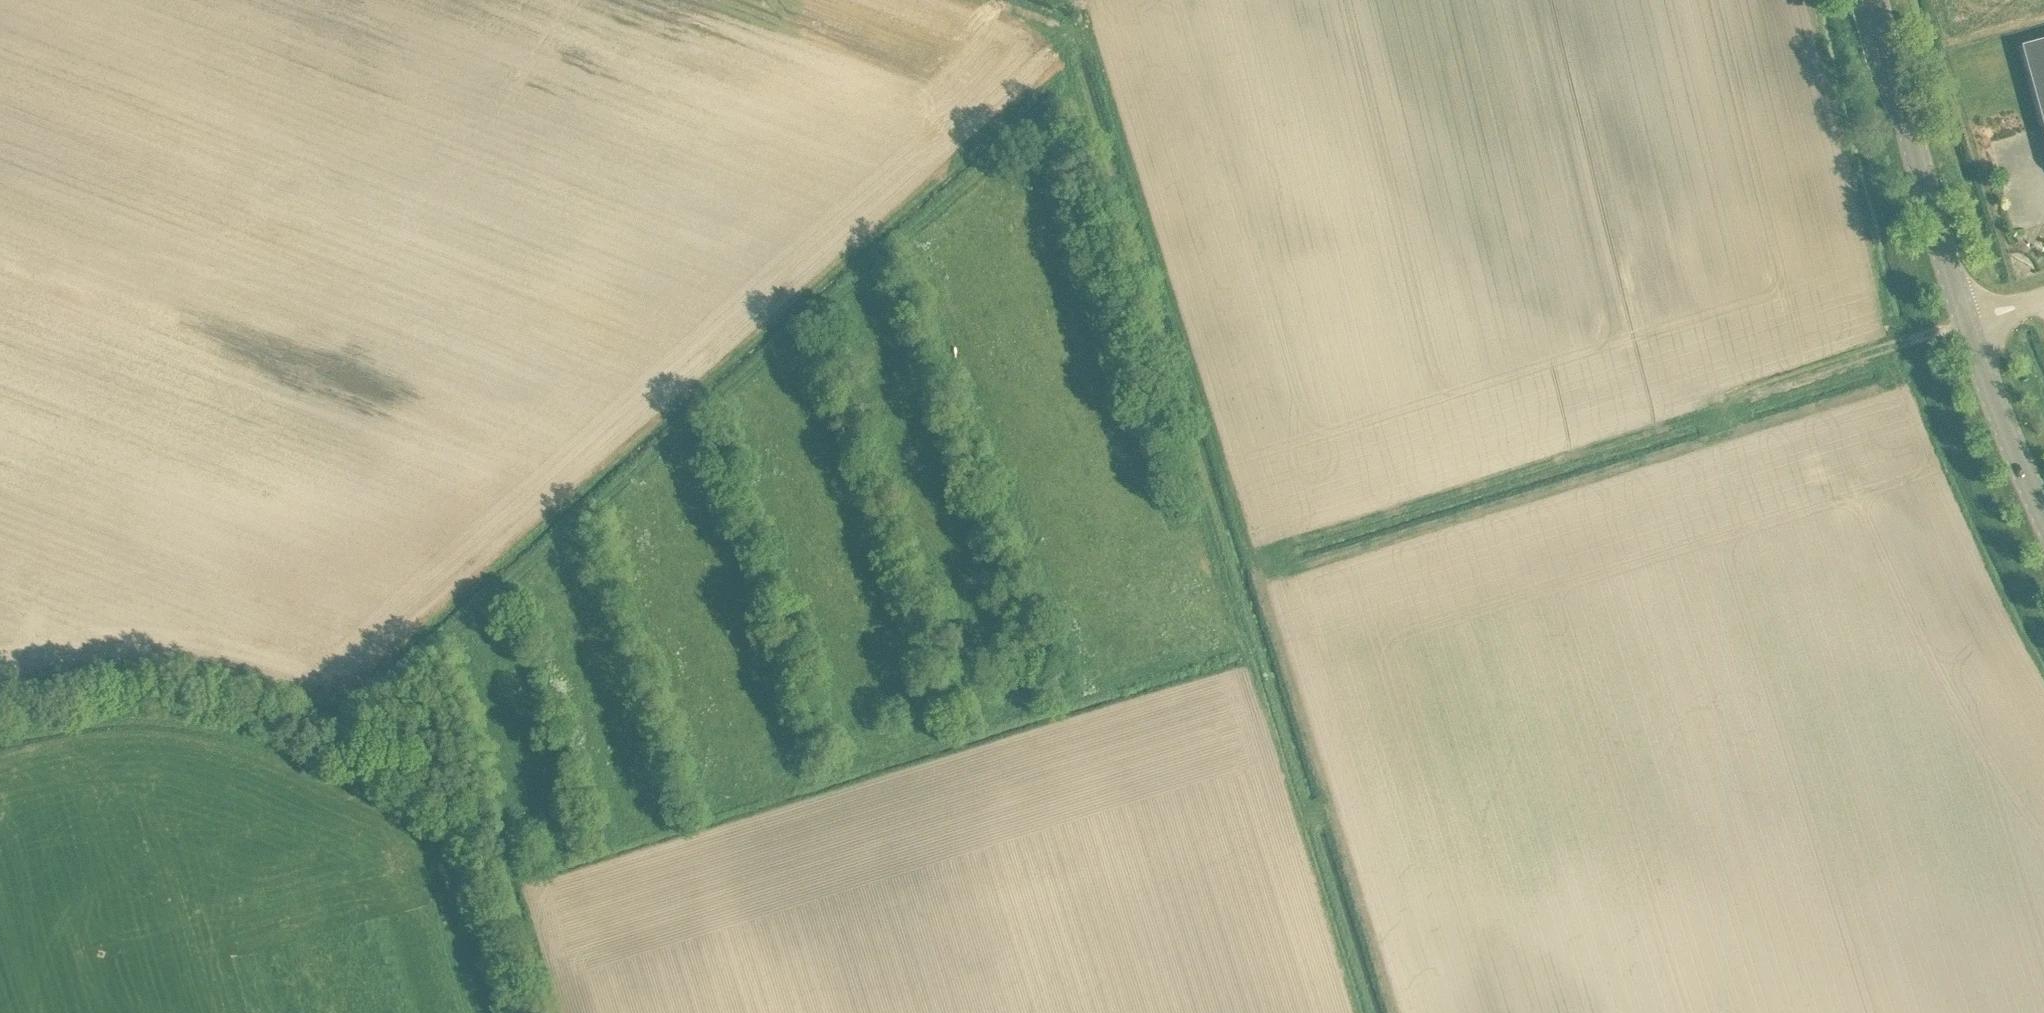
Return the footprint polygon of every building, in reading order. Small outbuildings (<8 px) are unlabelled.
[(2021,50),(2042,128),(2043,128),(2043,44),(2021,50)]
